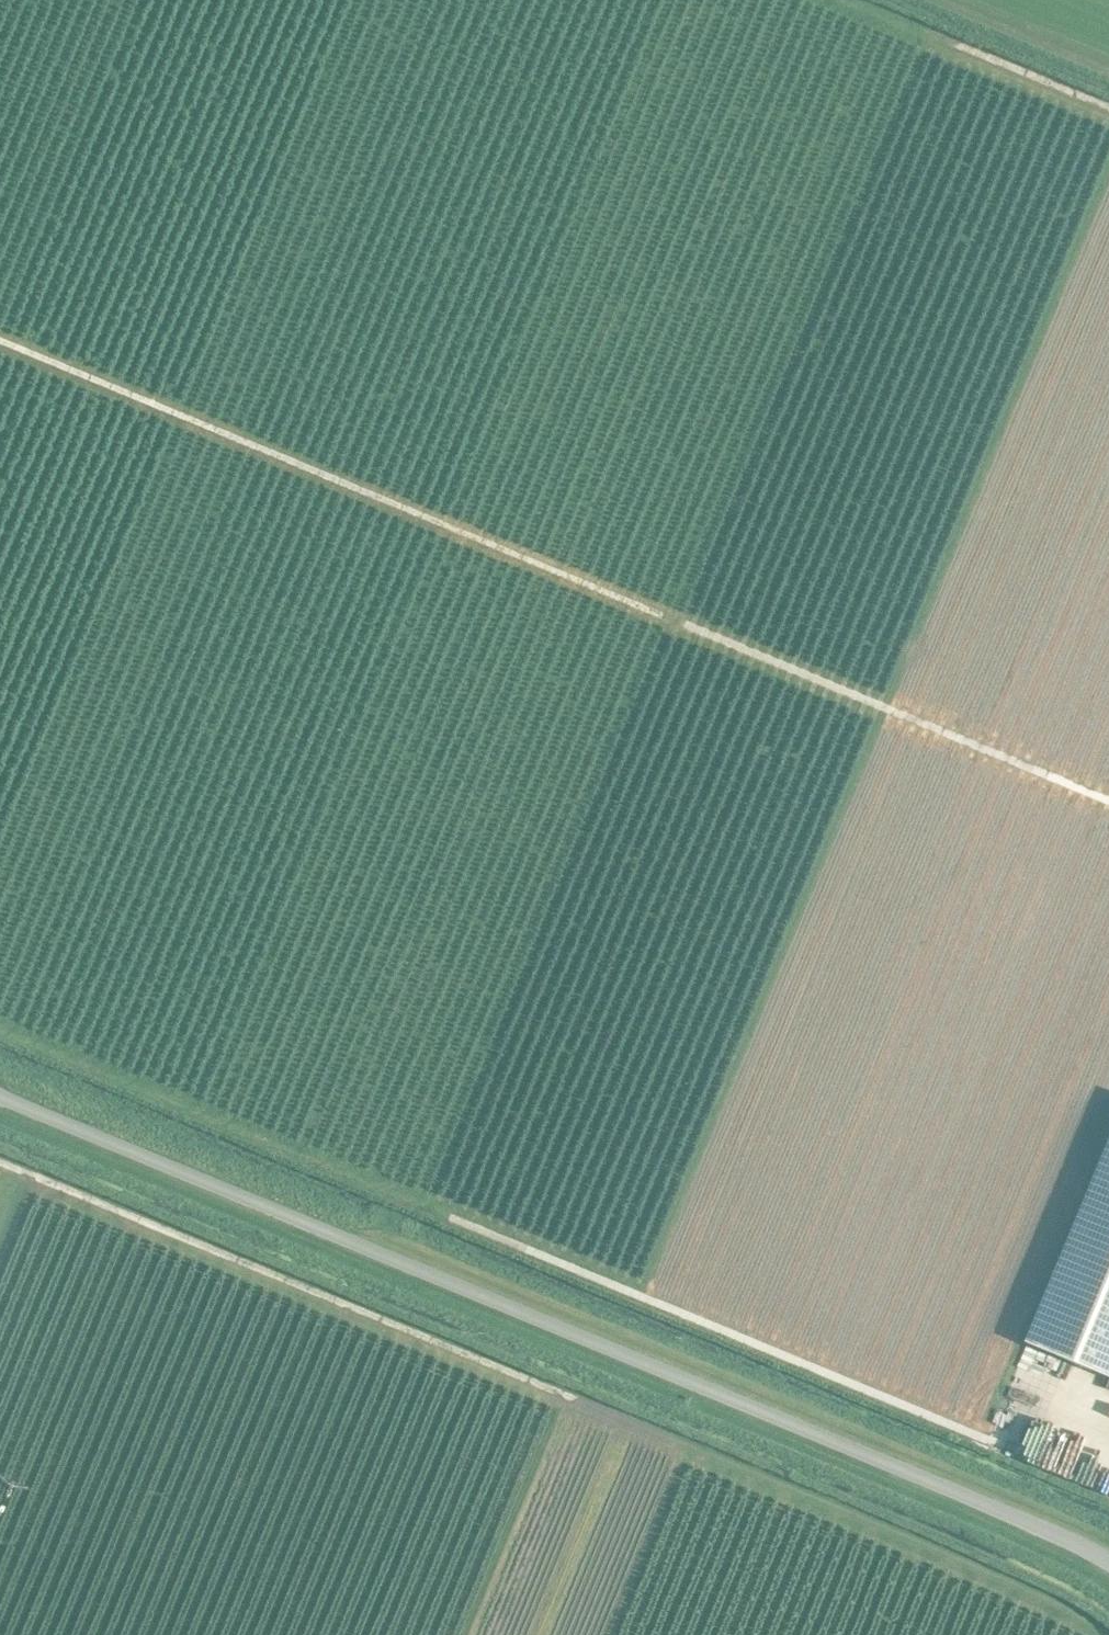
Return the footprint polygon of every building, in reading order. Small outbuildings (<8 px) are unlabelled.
[(1027,1339),(1108,1374),(1108,1147),(1027,1339)] [(1026,1347),(1022,1358),(1046,1367),(1051,1356),(1026,1347)] [(1081,1400),(1079,1414),(1108,1418),(1108,1403),(1081,1400)]
